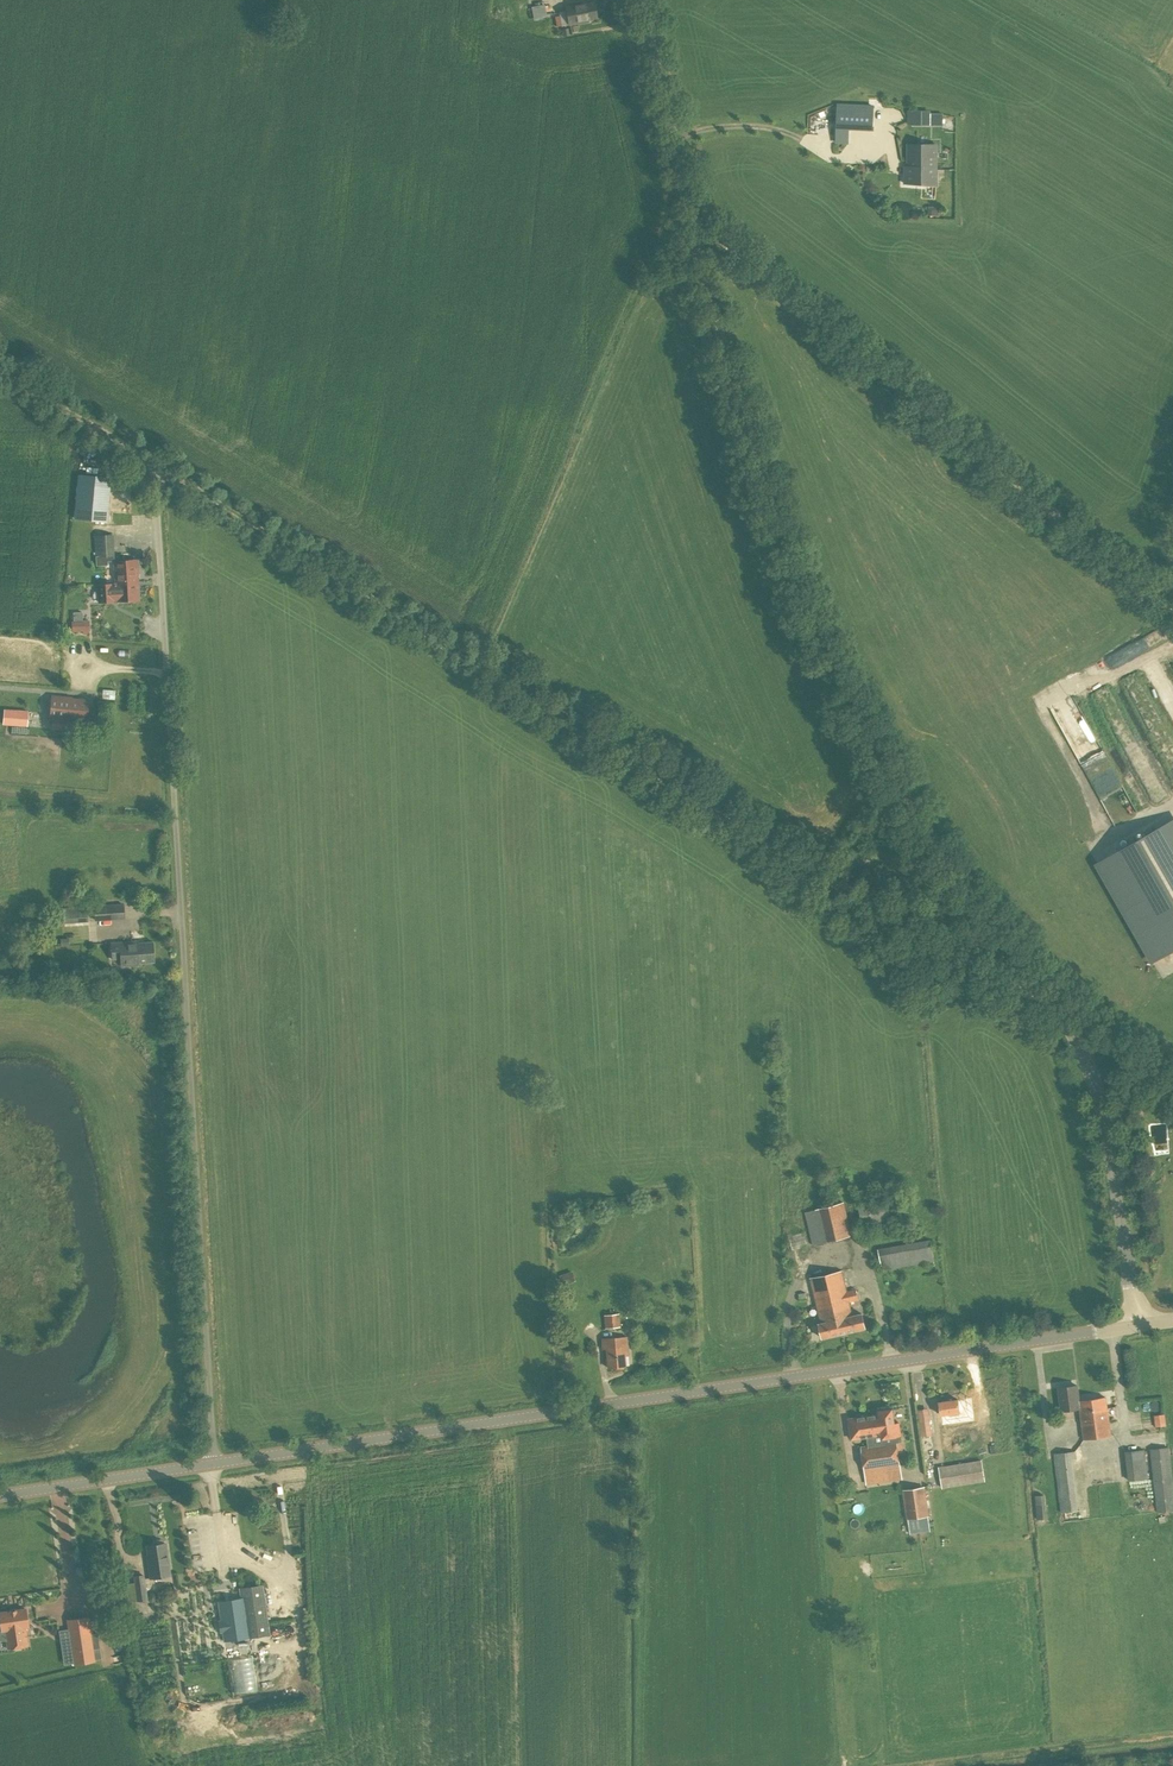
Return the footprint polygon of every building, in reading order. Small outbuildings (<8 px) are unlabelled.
[(565,10),(558,11),(562,26),(568,24),(587,20),(587,19),(597,17),(594,2),(584,5),(583,3),(564,7),(565,10)] [(544,4),(531,7),(531,8),(533,18),(542,16),(546,16),(544,4)] [(839,101),(839,139),(852,140),(852,137),(852,124),(875,125),(875,102),(839,101)] [(905,117),(905,109),(892,109),(891,116),(905,117)] [(931,126),(931,111),(907,111),(907,125),(931,126)] [(937,185),(937,163),(937,146),(908,146),(908,167),(905,167),(905,183),(937,185)] [(934,217),(944,217),(943,206),(933,207),(934,217)] [(109,475),(80,472),(76,519),(104,521),(109,475)] [(110,502),(117,502),(118,526),(137,525),(135,487),(117,488),(117,491),(109,492),(110,502)] [(103,530),(103,523),(87,523),(88,531),(103,530)] [(97,566),(108,565),(108,561),(114,561),(114,560),(114,556),(115,556),(114,534),(94,535),(96,556),(97,566)] [(115,584),(138,582),(137,566),(137,559),(114,560),(114,561),(114,568),(115,584)] [(99,602),(139,600),(138,583),(139,583),(138,582),(115,584),(97,585),(99,602)] [(73,630),(90,629),(89,621),(72,622),(73,630)] [(49,718),(52,718),(51,727),(69,729),(70,719),(87,720),(88,700),(72,699),(72,698),(51,696),(49,718)] [(4,709),(3,724),(28,726),(29,711),(4,709)] [(1092,862),(1149,962),(1172,948),(1172,816),(1092,862)] [(125,919),(124,904),(94,906),(95,921),(125,919)] [(69,937),(61,938),(61,946),(70,946),(69,937)] [(138,943),(138,941),(111,942),(112,960),(121,959),(121,966),(139,965),(139,963),(154,962),(153,942),(138,943)] [(94,968),(83,968),(84,981),(95,981),(94,968)] [(813,1245),(852,1235),(844,1202),(805,1213),(813,1245)] [(792,1250),(794,1249),(800,1248),(800,1245),(807,1243),(804,1232),(789,1236),(792,1250)] [(883,1270),(935,1261),(930,1239),(878,1248),(883,1270)] [(847,1291),(843,1271),(843,1270),(810,1277),(820,1323),(819,1323),(822,1338),(866,1328),(862,1313),(854,1315),(851,1302),(858,1300),(856,1288),(847,1291)] [(605,1329),(620,1327),(619,1313),(603,1315),(605,1329)] [(627,1356),(626,1337),(602,1339),(603,1349),(606,1349),(608,1368),(625,1366),(624,1356),(627,1356)] [(1077,1385),(1059,1387),(1061,1411),(1080,1408),(1083,1439),(1111,1436),(1106,1397),(1079,1401),(1077,1385)] [(959,1404),(959,1399),(939,1402),(940,1414),(949,1413),(950,1415),(952,1414),(953,1417),(959,1416),(958,1413),(961,1413),(961,1414),(969,1412),(968,1403),(959,1404)] [(868,1445),(861,1446),(865,1479),(886,1476),(885,1468),(888,1468),(900,1466),(897,1442),(902,1441),(901,1436),(902,1436),(900,1422),(895,1423),(893,1408),(879,1410),(879,1414),(864,1416),(863,1415),(860,1416),(860,1417),(849,1418),(852,1439),(856,1438),(866,1436),(868,1445)] [(922,1437),(932,1436),(928,1409),(918,1410),(922,1437)] [(1168,1414),(1159,1414),(1159,1423),(1168,1423),(1168,1414)] [(1172,1510),(1172,1481),(1169,1447),(1150,1449),(1157,1512),(1172,1510)] [(1145,1450),(1145,1449),(1125,1451),(1128,1481),(1131,1481),(1147,1479),(1148,1483),(1152,1483),(1148,1449),(1145,1450)] [(1077,1459),(1076,1451),(1054,1453),(1061,1513),(1079,1511),(1072,1459),(1077,1459)] [(942,1488),(985,1481),(981,1460),(939,1467),(942,1488)] [(930,1527),(928,1515),(924,1487),(904,1490),(908,1519),(910,1530),(930,1527)] [(150,1577),(170,1574),(165,1543),(147,1545),(149,1560),(148,1561),(150,1577)] [(125,1603),(134,1601),(148,1599),(144,1574),(133,1575),(134,1582),(123,1584),(125,1603)] [(270,1634),(263,1584),(239,1587),(241,1599),(243,1598),(244,1607),(219,1611),(223,1641),(249,1637),(249,1638),(270,1634)] [(0,1611),(0,1625),(1,1631),(5,1631),(6,1639),(5,1639),(7,1649),(29,1645),(26,1627),(30,1627),(27,1607),(0,1611)] [(74,1651),(66,1653),(67,1663),(75,1662),(75,1663),(94,1660),(94,1659),(102,1658),(98,1633),(90,1634),(88,1617),(69,1620),(74,1651)] [(235,1643),(238,1691),(258,1689),(255,1642),(235,1643)]
